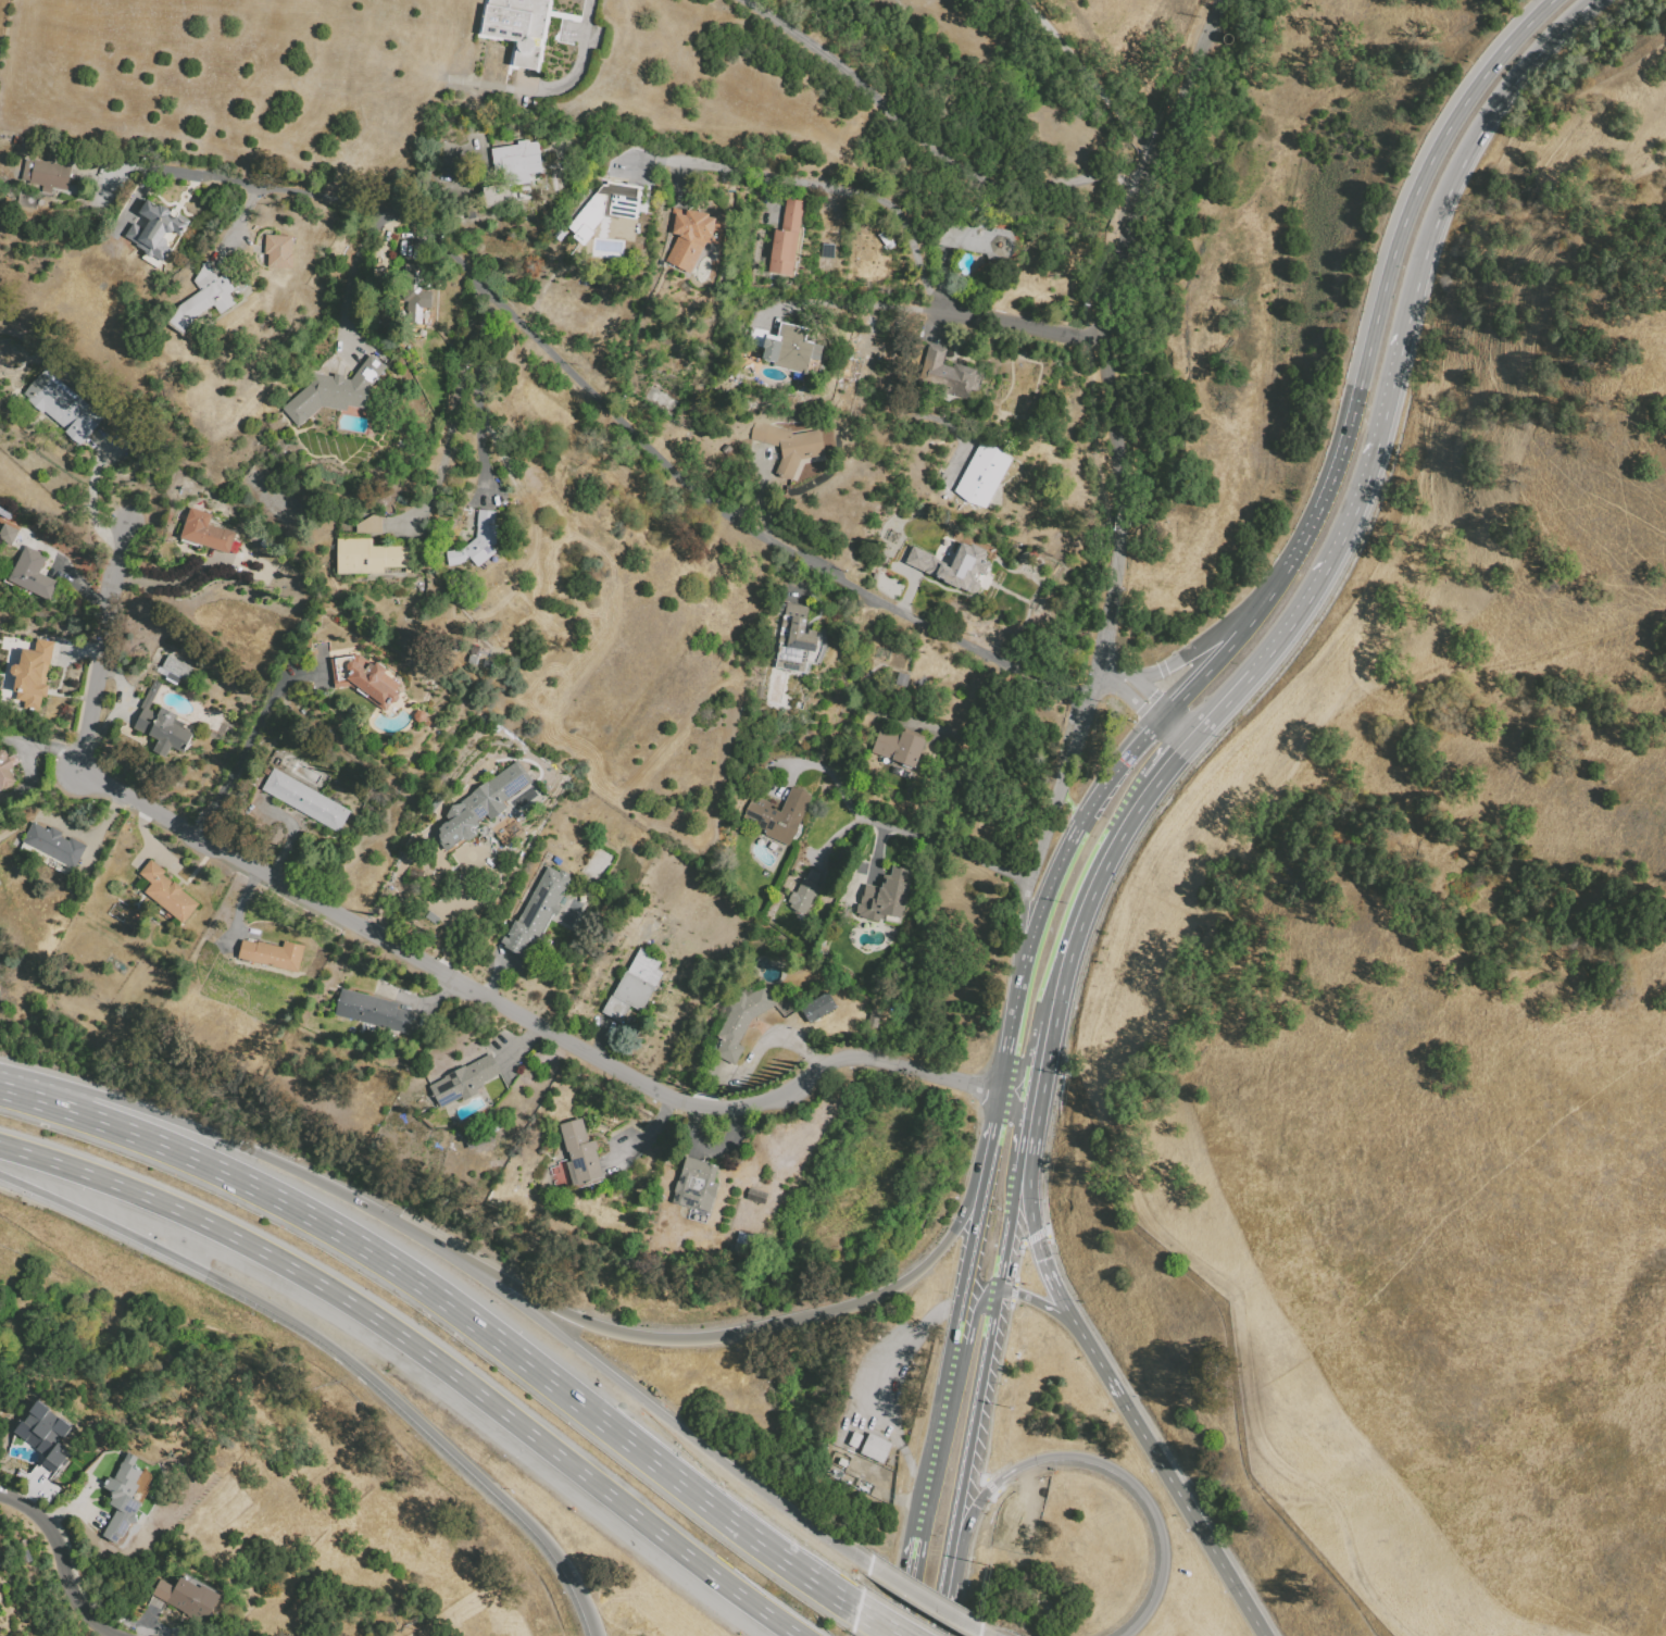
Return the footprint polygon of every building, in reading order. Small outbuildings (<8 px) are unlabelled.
[(477,36),(484,0),(550,0),(537,72),(506,66),(511,42),(477,36)] [(1227,45),(1229,45),(1231,43),(1232,41),(1232,39),(1231,37),(1230,35),(1228,34),(1226,34),(1225,35),(1223,36),(1223,37),(1222,39),(1222,41),(1223,43),(1225,45),(1227,45)] [(11,143),(12,135),(22,137),(20,146),(11,143)] [(491,149),(518,145),(517,140),(529,139),(530,143),(538,142),(542,178),(509,183),(496,185),(491,149)] [(25,160),(33,161),(33,160),(71,166),(66,190),(51,188),(50,193),(41,191),(42,186),(29,184),(29,182),(26,182),(21,180),(25,160)] [(483,187),(496,185),(509,183),(511,196),(503,197),(504,205),(486,208),(483,187)] [(567,227),(594,193),(607,195),(610,183),(626,185),(626,183),(643,185),(636,218),(609,214),(609,213),(607,212),(584,240),(567,227)] [(179,235),(167,227),(161,237),(174,246),(164,262),(125,239),(134,223),(145,229),(150,221),(138,214),(149,196),(173,211),(171,214),(186,224),(179,235)] [(774,229),(781,230),(786,198),(803,200),(793,276),(768,274),(774,229)] [(465,217),(463,208),(476,205),(478,215),(465,217)] [(672,209),(686,211),(686,209),(709,212),(709,217),(715,218),(712,243),(705,242),(690,273),(666,261),(678,235),(668,233),(672,209)] [(937,246),(938,236),(952,223),(974,227),(975,224),(986,226),(986,230),(990,232),(992,227),(1016,232),(1012,260),(937,246)] [(876,235),(882,229),(893,241),(886,248),(876,235)] [(266,235),(292,235),(291,267),(268,266),(268,254),(265,254),(266,235)] [(821,243),(832,243),(832,258),(821,257),(821,243)] [(405,263),(433,264),(429,324),(408,323),(409,301),(403,301),(405,263)] [(192,280),(204,264),(220,284),(227,278),(236,289),(229,295),(237,303),(221,314),(214,304),(190,322),(177,305),(199,290),(192,280)] [(372,268),(373,285),(385,284),(384,267),(372,268)] [(773,366),(774,363),(762,360),(765,348),(748,345),(752,327),(768,330),(767,335),(772,336),(773,332),(778,333),(777,337),(779,337),(784,323),(807,329),(805,340),(814,342),(814,344),(823,346),(819,361),(810,359),(806,374),(773,366)] [(928,345),(947,349),(943,365),(952,367),(953,363),(977,369),(969,399),(918,387),(928,345)] [(298,427),(281,408),(310,382),(313,373),(350,379),(372,354),(387,366),(371,386),(375,396),(367,409),(350,407),(347,411),(322,408),(298,427)] [(839,376),(843,357),(853,359),(850,378),(839,376)] [(46,414),(43,416),(28,403),(30,400),(24,394),(46,369),(103,417),(79,446),(66,435),(67,433),(46,414)] [(754,421),(804,432),(819,430),(824,455),(801,459),(792,478),(781,476),(776,471),(781,458),(780,447),(750,440),(754,421)] [(719,450),(725,444),(729,447),(724,453),(719,450)] [(978,444),(998,448),(1012,461),(986,508),(968,503),(953,490),(978,444)] [(478,509),(496,510),(494,525),(497,525),(496,544),(492,547),(496,551),(477,567),(471,559),(466,563),(449,566),(447,551),(463,549),(477,538),(478,509)] [(354,532),(380,532),(379,515),(374,511),(354,523),(354,532)] [(187,516),(237,532),(230,555),(179,539),(187,516)] [(11,545),(0,540),(0,532),(4,524),(17,530),(11,545)] [(258,542),(263,536),(271,542),(265,549),(258,542)] [(337,539),(373,538),(373,546),(414,546),(414,574),(337,574),(337,539)] [(973,579),(977,580),(979,586),(976,591),(970,594),(967,591),(943,580),(932,576),(903,562),(911,545),(940,559),(939,562),(948,566),(960,541),(968,546),(969,542),(985,550),(984,552),(985,553),(981,560),(989,563),(985,575),(977,572),(973,579)] [(10,579),(27,546),(49,557),(40,573),(60,583),(51,600),(10,579)] [(778,603),(787,605),(787,603),(809,608),(805,628),(818,630),(814,652),(807,651),(804,673),(775,667),(784,616),(776,615),(778,603)] [(36,638),(53,641),(50,665),(48,664),(45,685),(47,685),(46,697),(42,696),(40,710),(25,708),(25,701),(16,700),(17,691),(13,691),(15,676),(9,676),(10,663),(21,664),(22,650),(34,652),(36,638)] [(352,652),(361,651),(363,667),(369,672),(377,661),(389,669),(387,673),(404,685),(399,692),(401,694),(401,698),(398,702),(392,703),(391,703),(386,711),(350,686),(333,688),(329,652),(352,650),(352,652)] [(162,666),(168,654),(193,669),(187,680),(162,666)] [(897,672),(907,675),(904,687),(893,685),(897,672)] [(193,734),(185,752),(172,746),(166,759),(152,752),(159,740),(135,729),(143,709),(140,708),(153,679),(161,683),(149,709),(150,710),(149,713),(156,716),(161,708),(178,715),(174,724),(193,734)] [(425,720),(426,717),(426,715),(425,713),(424,712),(422,711),(418,711),(416,712),(415,713),(414,715),(414,717),(415,720),(417,722),(419,723),(422,723),(424,722),(425,720)] [(925,737),(915,767),(872,753),(880,727),(900,734),(901,729),(925,737)] [(17,782),(0,792),(0,747),(2,748),(13,767),(11,771),(17,782)] [(517,760),(533,780),(505,800),(510,807),(491,820),(487,814),(479,820),(484,825),(447,852),(433,832),(448,821),(443,814),(517,760)] [(891,773),(894,765),(912,772),(910,779),(891,773)] [(274,767),(352,812),(340,833),(262,789),(274,767)] [(813,794),(790,847),(764,835),(766,832),(742,821),(753,795),(775,803),(773,809),(780,813),(793,785),(813,794)] [(75,869),(22,842),(33,822),(49,831),(51,826),(63,833),(61,837),(70,840),(71,838),(86,846),(75,869)] [(145,892),(152,884),(139,874),(151,859),(166,871),(163,875),(200,903),(184,924),(145,892)] [(548,866),(559,873),(561,869),(571,873),(568,877),(572,879),(560,902),(564,904),(558,916),(553,914),(541,937),(535,934),(522,958),(504,948),(505,945),(501,942),(513,919),(518,922),(548,866)] [(902,923),(880,919),(879,924),(866,921),(866,916),(855,915),(857,903),(861,904),(865,884),(881,887),(884,875),(890,876),(892,866),(912,870),(902,923)] [(818,885),(805,915),(789,908),(791,904),(787,902),(792,890),(797,892),(803,878),(804,879),(810,869),(822,874),(816,885),(818,885)] [(424,916),(428,910),(438,917),(434,923),(424,916)] [(134,912),(130,916),(137,922),(140,916),(134,912)] [(122,928),(126,923),(133,927),(129,934),(122,928)] [(238,958),(242,939),(258,942),(259,939),(283,946),(284,940),(304,946),(298,973),(238,958)] [(639,947),(668,963),(655,987),(642,1012),(630,1006),(622,1023),(601,1012),(611,995),(624,970),(627,972),(639,947)] [(732,1065),(713,1053),(721,1039),(716,1037),(719,1032),(711,1027),(725,1003),(728,1004),(742,991),(747,997),(765,986),(776,1004),(752,1019),(737,1044),(743,1048),(732,1065)] [(342,988),(399,1002),(397,1009),(416,1013),(411,1036),(335,1016),(342,988)] [(799,1006),(807,1022),(835,1007),(825,990),(799,1006)] [(868,1025),(870,1008),(881,1009),(878,1027),(868,1025)] [(429,1086),(444,1078),(443,1076),(465,1065),(465,1066),(490,1054),(502,1077),(476,1090),(478,1092),(462,1101),(460,1098),(440,1108),(429,1086)] [(559,1124),(581,1119),(588,1141),(596,1139),(598,1149),(596,1150),(604,1182),(576,1189),(575,1186),(555,1190),(549,1167),(559,1165),(558,1162),(566,1159),(567,1162),(571,1161),(568,1152),(566,1152),(559,1124)] [(686,1156),(719,1166),(715,1179),(719,1182),(706,1224),(687,1219),(689,1209),(671,1203),(686,1156)] [(749,1187),(768,1194),(765,1204),(746,1199),(749,1187)] [(42,1441),(21,1424),(38,1402),(60,1420),(42,1441)] [(869,1433),(893,1444),(884,1464),(860,1453),(869,1433)] [(51,1447),(66,1459),(45,1488),(29,1476),(51,1447)] [(125,1452),(149,1465),(130,1497),(141,1503),(115,1547),(98,1536),(114,1509),(98,1500),(103,1490),(98,1488),(108,1471),(113,1474),(125,1452)] [(179,1573),(221,1593),(208,1619),(166,1599),(173,1586),(179,1573)] [(159,1579),(173,1586),(166,1599),(165,1602),(151,1596),(159,1579)] [(160,1612),(152,1635),(145,1635),(136,1633),(145,1607),(160,1612)]
